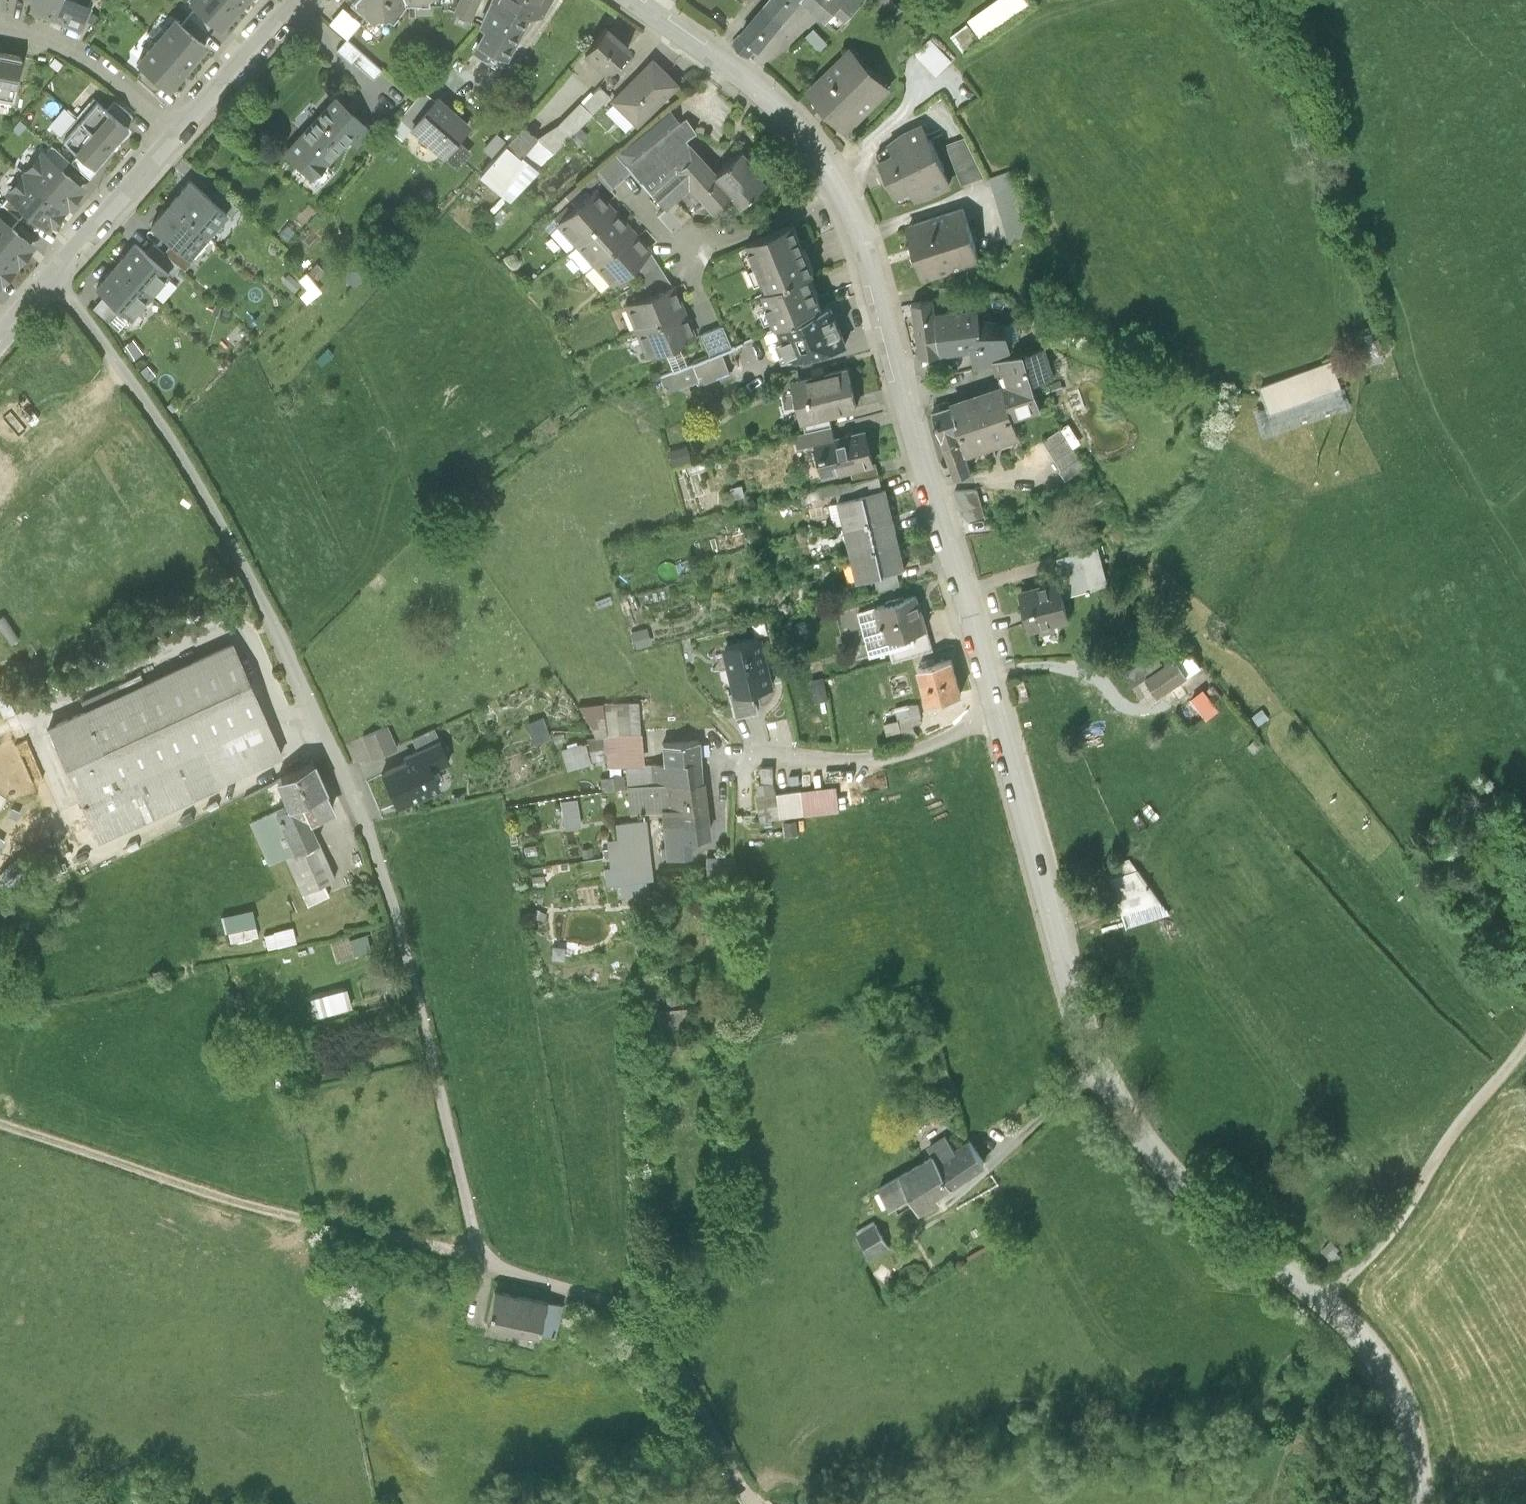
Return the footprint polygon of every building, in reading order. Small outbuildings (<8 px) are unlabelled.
[(26,2),(56,16),(63,0),(27,0),(26,2)] [(56,16),(85,28),(97,0),(63,0),(56,16)] [(240,11),(228,0),(189,0),(187,2),(194,9),(213,26),(220,32),(240,11)] [(240,11),(249,0),(228,0),(240,11)] [(381,26),(405,0),(353,0),(381,26)] [(451,12),(469,20),(478,0),(457,0),(451,12)] [(488,0),(486,0),(472,27),(478,30),(466,51),(492,65),(496,57),(503,61),(525,19),(522,18),(488,0)] [(522,18),(538,15),(547,0),(488,0),(522,18)] [(731,42),(749,57),(798,0),(766,0),(731,42)] [(825,21),(835,10),(846,19),(862,0),(800,0),(825,21)] [(1035,1),(1034,0),(989,0),(965,15),(968,20),(979,37),(1035,1)] [(328,21),(346,37),(359,23),(341,7),(328,21)] [(181,23),(201,41),(213,26),(194,9),(181,23)] [(181,23),(174,17),(156,37),(189,67),(207,47),(201,41),(181,23)] [(979,37),(968,20),(951,32),(963,50),(980,38),(979,37)] [(628,48),(604,26),(578,55),(603,76),(628,48)] [(172,87),(189,67),(156,37),(139,57),(143,62),(163,79),(172,87)] [(346,37),(334,49),(349,62),(352,59),(371,77),(379,68),(346,37)] [(930,37),(915,51),(938,74),(953,59),(930,37)] [(893,86),(852,44),(804,91),(846,132),(893,86)] [(15,102),(24,58),(0,53),(0,99),(15,102)] [(650,58),(607,101),(634,127),(677,84),(650,58)] [(156,86),(163,79),(143,62),(137,69),(156,86)] [(491,157),(474,176),(506,201),(536,169),(533,168),(552,153),(568,137),(579,126),(591,114),(608,96),(598,86),(580,103),(578,101),(555,124),(534,138),(518,125),(504,141),(491,157)] [(408,125),(432,98),(421,89),(398,116),(408,125)] [(468,124),(435,95),(432,98),(408,125),(405,128),(439,158),(468,124)] [(77,117),(117,152),(135,131),(128,125),(107,106),(95,96),(77,117)] [(107,106),(128,125),(137,115),(116,96),(107,106)] [(359,124),(329,97),(280,150),(317,184),(330,170),(323,163),(359,124)] [(78,154),(99,171),(117,152),(77,117),(60,137),(78,154)] [(630,171),(648,192),(694,151),(683,139),(694,132),(684,117),(624,163),(630,171)] [(952,186),(922,120),(901,130),(886,142),(891,153),(875,160),(894,197),(908,191),(914,201),(932,195),(952,186)] [(579,126),(568,137),(576,145),(587,134),(579,126)] [(504,141),(495,133),(481,149),(491,157),(504,141)] [(965,135),(946,143),(962,183),(985,175),(965,135)] [(45,153),(65,170),(71,162),(53,144),(45,153)] [(19,171),(66,211),(86,188),(65,170),(45,153),(38,147),(19,171)] [(694,151),(648,192),(662,211),(674,198),(696,222),(727,198),(739,210),(767,184),(737,151),(713,173),(694,151)] [(630,171),(624,163),(613,152),(594,169),(611,188),(630,171)] [(92,180),(99,171),(78,154),(71,162),(92,180)] [(1030,230),(1012,169),(992,174),(1010,236),(1030,230)] [(44,236),(66,211),(19,171),(0,192),(0,198),(3,200),(22,216),(44,236)] [(168,201),(203,232),(223,209),(207,196),(186,179),(168,201)] [(207,196),(223,209),(228,214),(235,205),(215,187),(207,196)] [(612,208),(594,187),(553,224),(571,245),(612,208)] [(12,228),(22,216),(3,200),(0,203),(0,218),(12,228)] [(168,201),(149,223),(168,240),(184,255),(203,232),(168,201)] [(507,213),(500,207),(490,219),(496,225),(507,213)] [(981,265),(963,207),(906,224),(924,283),(981,265)] [(612,208),(571,245),(589,265),(631,228),(612,208)] [(14,270),(34,249),(12,228),(0,218),(0,257),(14,270)] [(810,274),(791,226),(744,245),(764,293),(806,275),(810,274)] [(631,228),(589,265),(609,287),(613,284),(618,289),(631,279),(626,272),(631,267),(651,250),(631,228)] [(160,250),(177,265),(181,268),(189,259),(184,255),(168,240),(160,250)] [(113,264),(146,292),(165,271),(142,251),(132,241),(113,264)] [(142,251),(165,271),(169,274),(177,265),(160,250),(150,242),(142,251)] [(631,267),(649,296),(673,286),(651,250),(631,267)] [(14,270),(0,257),(0,286),(14,270)] [(113,264),(93,286),(126,315),(146,292),(113,264)] [(806,275),(764,293),(759,295),(774,331),(777,329),(821,311),(806,275)] [(649,296),(623,306),(633,331),(683,311),(673,286),(649,296)] [(918,356),(939,354),(935,314),(933,300),(912,302),(918,356)] [(829,307),(821,311),(777,329),(791,359),(845,346),(829,307)] [(976,310),(935,314),(939,354),(971,350),(980,349),(979,335),(976,310)] [(683,311),(633,331),(643,357),(694,337),(683,311)] [(699,333),(708,356),(730,347),(720,324),(699,333)] [(1253,410),(1261,438),(1352,406),(1341,374),(1393,356),(1380,324),(1328,344),(1333,359),(1258,386),(1261,398),(1263,406),(1253,410)] [(771,329),(742,341),(751,363),(780,350),(771,329)] [(980,349),(971,350),(977,372),(993,368),(992,362),(1010,357),(1005,335),(979,335),(980,349)] [(700,385),(751,363),(742,341),(730,347),(708,356),(690,364),(671,372),(678,388),(697,380),(700,385)] [(998,374),(1001,386),(1013,420),(1041,411),(1031,383),(1055,376),(1046,347),(1010,357),(992,362),(993,368),(995,375),(998,374)] [(857,409),(847,366),(789,380),(800,423),(804,422),(830,416),(857,409)] [(666,393),(678,388),(671,372),(659,377),(666,393)] [(1013,420),(1001,386),(949,403),(950,406),(968,458),(1020,440),(1013,420)] [(740,399),(730,403),(734,410),(743,406),(740,399)] [(939,403),(941,410),(950,406),(949,403),(948,399),(939,403)] [(968,458),(950,406),(941,410),(932,413),(953,481),(973,474),(968,458)] [(804,422),(806,432),(833,426),(830,416),(804,422)] [(797,448),(814,444),(836,439),(833,426),(806,432),(794,435),(797,448)] [(1061,428),(1043,441),(1062,469),(1059,471),(1066,480),(1087,466),(1061,428)] [(874,466),(864,431),(836,439),(814,444),(823,480),(849,473),(874,466)] [(685,446),(666,452),(671,467),(690,461),(685,446)] [(874,466),(849,473),(851,481),(878,475),(876,466),(874,466)] [(836,502),(882,491),(878,475),(851,481),(801,494),(803,502),(834,495),(836,502)] [(836,502),(842,529),(892,516),(886,490),(882,491),(836,502)] [(978,490),(957,492),(962,510),(982,503),(978,490)] [(892,516),(842,529),(849,556),(899,543),(892,516)] [(906,571),(899,543),(849,556),(856,583),(906,571)] [(1057,559),(1068,596),(1109,584),(1098,547),(1057,559)] [(1059,583),(1017,595),(1028,635),(1070,624),(1059,583)] [(920,611),(915,594),(874,606),(885,643),(928,631),(923,610),(920,611)] [(646,628),(630,632),(634,649),(650,644),(646,628)] [(934,650),(928,631),(885,643),(891,662),(934,650)] [(774,686),(762,636),(720,645),(733,696),(751,691),(774,686)] [(285,756),(233,641),(131,687),(127,676),(81,697),(86,708),(48,727),(98,841),(285,756)] [(1133,685),(1144,679),(1164,665),(1159,656),(1148,657),(1125,672),(1133,685)] [(961,693),(951,658),(915,668),(925,703),(961,693)] [(1187,677),(1174,658),(1164,665),(1144,679),(1157,697),(1187,677)] [(824,677),(810,679),(815,703),(829,700),(824,677)] [(1206,690),(1205,688),(1191,698),(1204,717),(1225,702),(1213,685),(1206,690)] [(751,691),(733,696),(728,697),(734,719),(757,714),(751,691)] [(908,702),(895,706),(900,723),(923,717),(919,703),(908,702)] [(639,734),(637,703),(603,704),(605,736),(639,734)] [(605,736),(603,704),(576,705),(590,732),(593,737),(605,736)] [(542,716),(524,722),(532,743),(549,736),(542,716)] [(787,732),(785,720),(775,722),(778,734),(787,732)] [(360,735),(369,759),(395,748),(386,724),(360,735)] [(411,738),(415,748),(437,738),(433,728),(411,738)] [(641,765),(639,734),(605,736),(593,737),(590,732),(586,732),(591,761),(605,760),(607,768),(625,766),(641,765)] [(404,761),(378,772),(391,801),(395,807),(438,787),(430,770),(451,760),(440,737),(437,738),(415,748),(401,755),(404,761)] [(659,742),(660,764),(641,765),(625,766),(626,784),(664,782),(700,781),(699,762),(697,739),(659,742)] [(583,741),(559,749),(565,769),(589,761),(583,741)] [(276,777),(286,799),(298,827),(312,822),(337,812),(313,760),(276,777)] [(778,791),(774,780),(774,766),(761,766),(761,781),(755,781),(755,793),(754,793),(757,818),(781,814),(778,791)] [(380,806),(391,801),(378,772),(367,777),(380,806)] [(622,775),(599,777),(600,789),(623,787),(622,775)] [(704,817),(700,781),(664,782),(666,810),(657,810),(659,823),(704,817)] [(628,812),(657,810),(666,810),(664,782),(626,784),(628,812)] [(802,788),(778,791),(781,814),(805,811),(802,788)] [(858,788),(838,788),(838,804),(858,804),(858,788)] [(575,797),(559,800),(563,827),(579,825),(575,797)] [(335,873),(312,822),(298,827),(286,799),(251,815),(269,856),(283,850),(301,889),(323,879),(335,873)] [(798,816),(784,818),(786,832),(800,830),(798,816)] [(706,841),(704,817),(659,823),(663,861),(690,859),(689,843),(706,841)] [(644,819),(620,822),(621,837),(623,852),(647,849),(644,819)] [(517,841),(516,832),(509,833),(510,842),(517,841)] [(606,884),(613,883),(613,881),(622,879),(619,852),(623,852),(621,837),(600,840),(601,854),(607,853),(609,867),(605,867),(606,884)] [(650,877),(647,849),(623,852),(619,852),(622,879),(644,878),(650,877)] [(1131,852),(1107,858),(1128,921),(1171,908),(1131,852)] [(729,856),(704,856),(704,881),(729,877),(729,856)] [(646,892),(644,878),(622,879),(613,881),(613,883),(614,893),(646,892)] [(323,879),(301,889),(307,903),(329,893),(323,879)] [(286,883),(281,885),(285,896),(291,894),(286,883)] [(248,906),(219,911),(222,926),(251,921),(248,906)] [(293,924),(265,931),(268,947),(297,940),(293,924)] [(256,925),(228,931),(231,941),(258,934),(256,925)] [(348,987),(312,997),(317,1016),(353,1006),(348,987)] [(665,993),(666,1005),(681,1004),(680,992),(665,993)] [(666,1005),(653,1006),(654,1021),(687,1018),(686,1004),(681,1004),(666,1005)] [(941,1149),(880,1186),(890,1205),(911,1193),(920,1210),(941,1197),(937,1190),(985,1161),(970,1139),(946,1155),(941,1149)] [(893,1248),(880,1224),(856,1236),(869,1261),(893,1248)] [(545,1301),(496,1290),(489,1325),(538,1336),(539,1333),(545,1301)] [(561,1304),(545,1301),(539,1333),(554,1336),(561,1304)]
